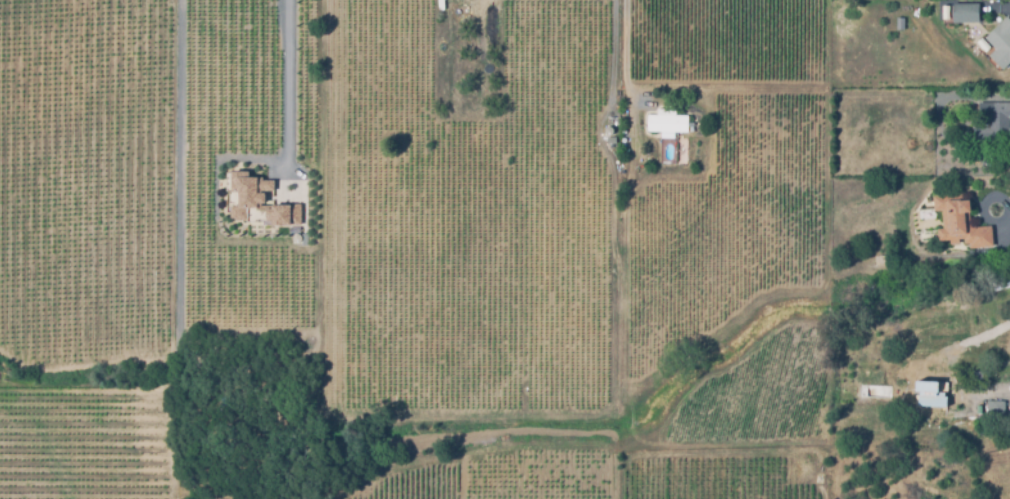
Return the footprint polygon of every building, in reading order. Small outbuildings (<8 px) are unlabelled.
[(978,4),(979,22),(953,22),(953,18),(947,18),(947,7),(953,7),(953,4),(978,4)] [(1006,16),(1009,20),(1009,62),(1003,69),(989,55),(995,49),(985,37),(1006,16)] [(988,102),(1009,101),(1009,119),(1008,119),(1009,127),(1009,140),(973,141),(972,127),(988,126),(987,117),(982,117),(981,103),(988,103),(988,102)] [(677,138),(667,138),(667,131),(647,131),(647,114),(656,114),(656,108),(675,108),(675,114),(688,114),(688,132),(677,132),(677,138)] [(966,157),(978,156),(978,164),(966,165),(966,157)] [(273,180),(273,187),(273,190),(264,190),(264,187),(256,187),(256,192),(264,192),(264,202),(260,202),(260,205),(267,205),(267,208),(271,208),(271,205),(282,205),(288,205),(289,205),(289,203),(300,203),(299,224),(289,224),(289,226),(270,226),(270,220),(266,220),(266,221),(238,221),(235,221),(235,219),(230,219),(230,206),(235,206),(235,204),(238,204),(238,202),(238,192),(233,192),(230,192),(230,185),(230,176),(230,171),(233,171),(248,171),(248,176),(261,176),(261,180),(273,180)] [(933,196),(964,194),(964,202),(971,201),(971,213),(969,214),(969,227),(975,227),(975,228),(990,227),(991,246),(970,247),(970,244),(965,244),(965,239),(958,239),(958,244),(951,244),(950,240),(938,241),(937,230),(943,229),(942,210),(933,211),(933,196)] [(299,242),(298,242),(297,242),(296,242),(296,241),(295,241),(295,240),(295,239),(294,239),(294,238),(294,237),(294,236),(294,235),(295,235),(295,234),(296,233),(297,233),(297,232),(298,232),(299,232),(299,233),(300,233),(300,234),(301,234),(301,235),(301,236),(302,236),(302,237),(302,238),(301,239),(301,240),(300,241),(299,242)] [(1007,274),(1009,284),(1009,287),(999,290),(995,277),(1007,274)] [(916,387),(916,378),(947,380),(946,386),(946,391),(947,392),(946,407),(915,405),(916,387)] [(1004,418),(986,418),(986,400),(1005,401),(1004,418)]
